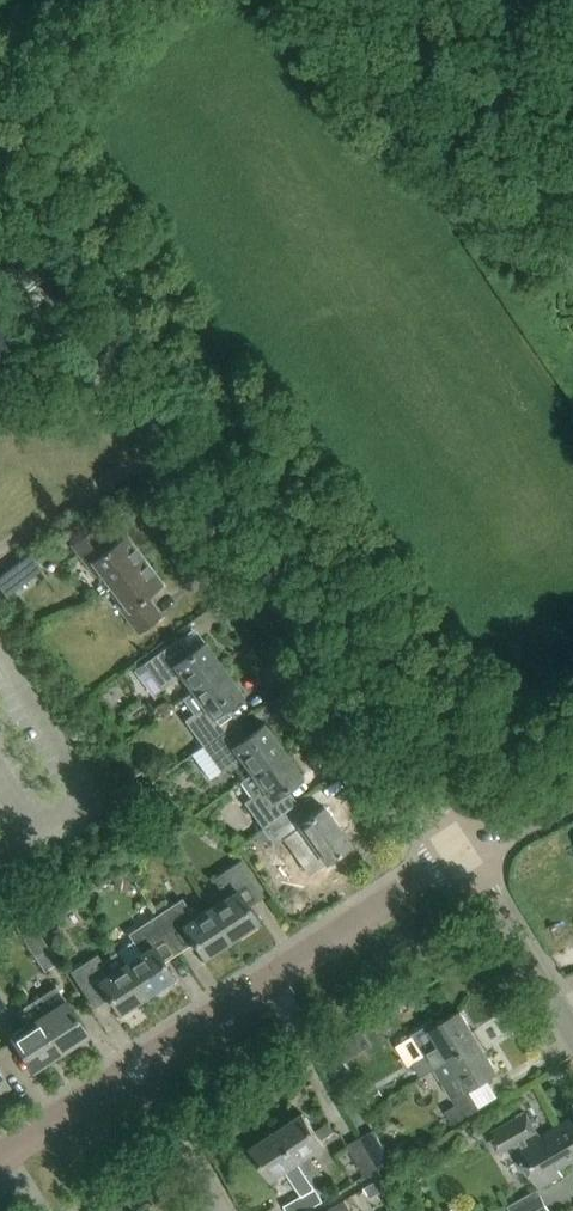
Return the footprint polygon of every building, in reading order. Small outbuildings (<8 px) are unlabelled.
[(109,585),(143,559),(124,534),(108,546),(93,527),(71,544),(95,574),(99,571),(109,585)] [(29,555),(0,576),(0,586),(6,594),(40,569),(29,555)] [(162,584),(143,559),(109,585),(120,599),(116,602),(139,633),(162,616),(146,596),(162,584)] [(171,643),(143,662),(134,669),(151,694),(161,687),(162,687),(180,674),(192,690),(224,667),(205,642),(182,658),(171,643)] [(224,667),(183,697),(194,712),(185,719),(203,744),(230,725),(219,710),(243,693),(224,667)] [(203,744),(222,770),(240,757),(251,772),(283,750),(264,723),(241,740),(230,725),(203,744)] [(301,775),(283,750),(251,772),(241,780),(252,795),(244,801),(263,827),(297,802),(296,800),(289,806),(278,791),(301,775)] [(125,787),(138,806),(149,798),(136,780),(125,787)] [(266,841),(271,838),(274,842),(298,825),(325,863),(350,844),(323,807),(306,819),(296,805),(255,834),(260,841),(264,838),(266,841)] [(209,907),(231,940),(258,922),(242,898),(258,888),(240,860),(223,871),(228,879),(217,886),(224,897),(209,907)] [(115,876),(113,888),(127,890),(129,878),(115,876)] [(181,899),(171,905),(154,916),(173,944),(189,934),(204,957),(231,940),(209,907),(193,917),(181,899)] [(31,915),(16,925),(34,954),(49,945),(31,915)] [(127,934),(132,941),(140,952),(125,962),(147,995),(174,977),(158,954),(173,944),(154,916),(127,934)] [(97,953),(87,960),(70,971),(88,998),(103,989),(119,1013),(147,995),(125,962),(109,972),(97,953)] [(55,985),(40,995),(28,1002),(61,1051),(87,1033),(55,985)] [(61,1051),(28,1002),(16,1010),(26,1024),(10,1035),(33,1069),(61,1051)] [(420,1078),(434,1069),(480,1041),(462,1011),(431,1030),(428,1025),(412,1034),(424,1053),(426,1056),(412,1065),(420,1078)] [(348,1042),(337,1047),(342,1056),(370,1044),(363,1028),(345,1036),(348,1042)] [(480,1041),(434,1069),(456,1105),(446,1111),(453,1124),(479,1108),(468,1089),(498,1071),(480,1041)] [(11,1084),(0,1068),(0,1091),(11,1084)] [(513,1145),(539,1189),(563,1175),(560,1168),(572,1161),(572,1119),(541,1137),(539,1135),(526,1142),(524,1139),(536,1132),(525,1113),(491,1133),(495,1140),(492,1141),(497,1151),(500,1149),(502,1152),(513,1145)] [(323,1146),(320,1141),(335,1132),(328,1121),(313,1131),(302,1114),(277,1130),(298,1162),(312,1183),(323,1176),(309,1155),(323,1146)] [(277,1130),(251,1147),(272,1179),(285,1171),(301,1196),(283,1206),(286,1210),(304,1210),(321,1201),(314,1188),(311,1184),(312,1183),(298,1162),(277,1130)] [(360,1137),(379,1168),(391,1161),(373,1130),(360,1137)] [(379,1168),(360,1137),(347,1144),(365,1176),(379,1168)] [(373,1184),(364,1190),(371,1201),(379,1195),(373,1184)] [(511,1210),(551,1210),(541,1193),(511,1210)] [(345,1200),(344,1199),(327,1208),(329,1210),(347,1210),(350,1210),(358,1205),(353,1196),(345,1200)]
